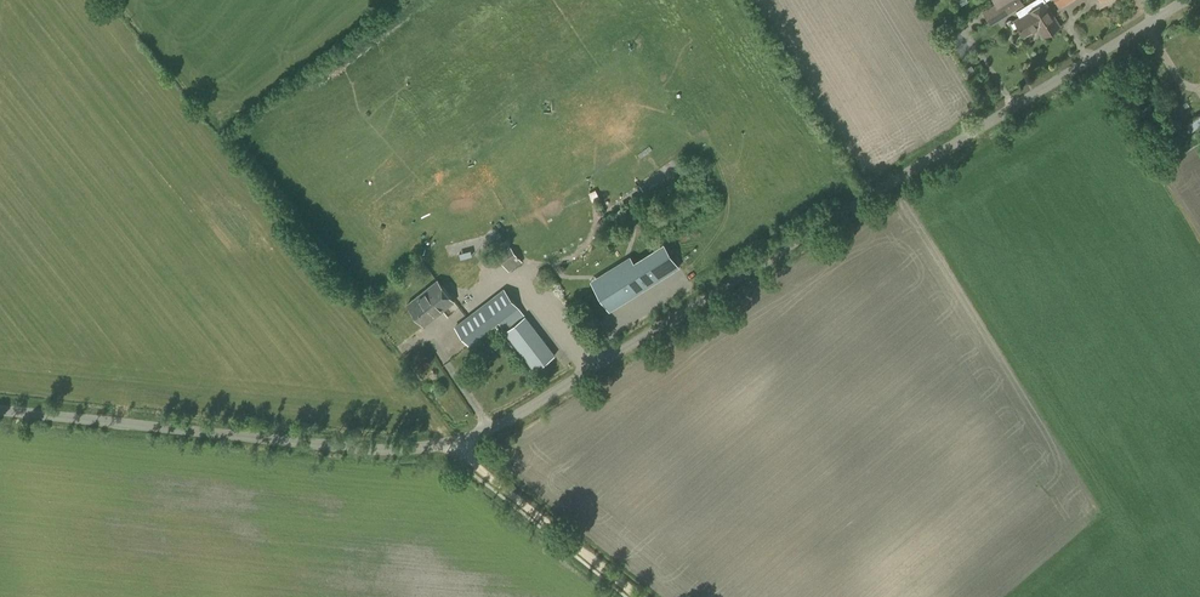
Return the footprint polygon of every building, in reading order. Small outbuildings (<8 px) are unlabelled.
[(1024,4),(1022,0),(1002,0),(982,12),(990,25),(1024,4)] [(1025,37),(1038,29),(1037,27),(1042,24),(1035,12),(1039,10),(1033,0),(1016,11),(1020,17),(1015,20),(1025,37)] [(1038,29),(1043,36),(1060,25),(1045,1),(1046,1),(1045,0),(1033,0),(1039,10),(1035,12),(1042,24),(1037,27),(1038,29)] [(976,71),(972,64),(965,68),(969,75),(976,71)] [(593,202),(600,199),(596,190),(589,193),(593,202)] [(505,247),(510,243),(507,239),(502,243),(505,247)] [(664,242),(604,280),(620,304),(680,267),(664,242)] [(509,271),(522,262),(511,247),(498,257),(509,271)] [(424,324),(454,301),(438,280),(408,303),(424,324)] [(469,345),(518,308),(503,289),(455,325),(469,345)] [(525,315),(505,331),(535,370),(555,354),(525,315)]
